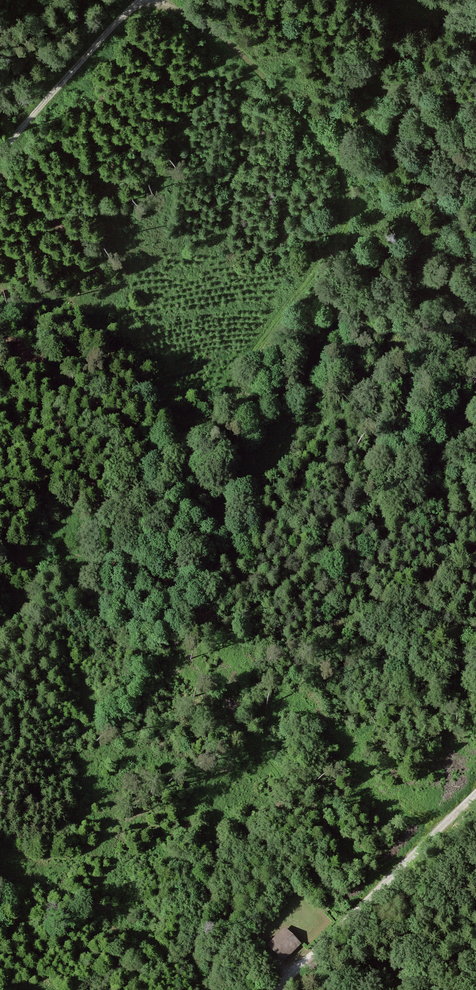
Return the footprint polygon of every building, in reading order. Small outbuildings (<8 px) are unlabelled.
[(301,944),(285,929),(268,947),(283,962),(301,944)]
